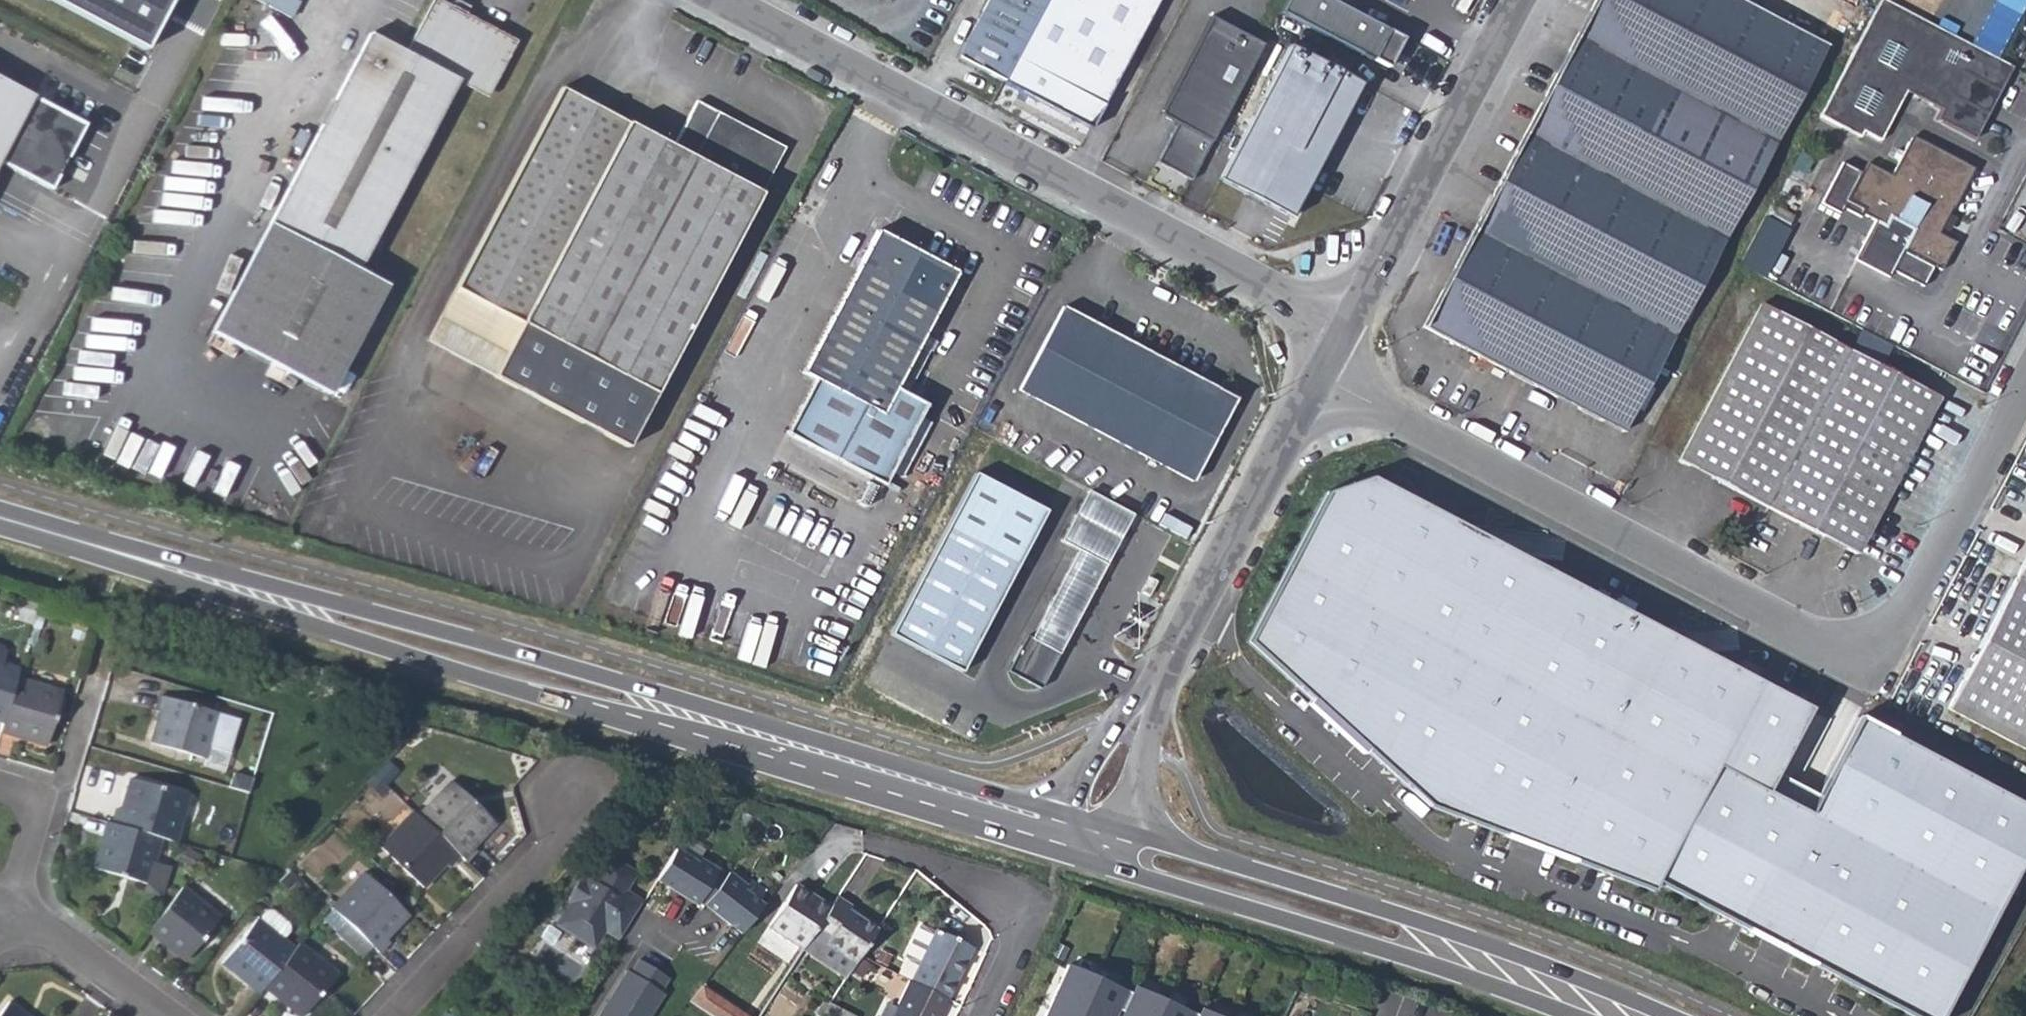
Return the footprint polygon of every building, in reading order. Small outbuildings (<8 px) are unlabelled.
[(149,51),(176,0),(53,0),(149,51)] [(324,396),(384,285),(358,270),(370,251),(378,255),(386,239),(376,234),(458,84),(486,97),(517,42),(441,0),(432,0),(403,51),(369,35),(210,334),(324,396)] [(1003,83),(1047,0),(990,0),(958,60),(1003,83)] [(1003,83),(1090,128),(1158,0),(1047,0),(1003,83)] [(1387,69),(1402,40),(1329,0),(1283,0),(1277,10),(1387,69)] [(1783,23),(1758,10),(1740,0),(1595,0),(1422,328),(1622,433),(1826,45),(1783,23)] [(1783,23),(1794,2),(1791,0),(1763,0),(1758,10),(1783,23)] [(1820,113),(1859,135),(1862,129),(1880,138),(1906,90),(1941,109),(1935,118),(1974,140),(2013,67),(1997,58),(1891,0),(1879,0),(1820,113)] [(1210,19),(1158,116),(1176,126),(1156,163),(1190,181),(1262,47),(1210,19)] [(1292,216),(1360,86),(1288,49),(1221,180),(1292,216)] [(34,98),(0,80),(0,161),(34,98)] [(563,89),(458,291),(522,322),(627,123),(563,89)] [(693,157),(627,123),(522,322),(458,291),(431,344),(626,447),(655,394),(783,151),(717,115),(693,157)] [(1854,259),(1887,277),(1891,271),(1921,287),(1932,267),(1939,271),(1954,243),(1936,233),(1938,229),(1946,214),(1949,209),(1951,210),(1972,169),(1911,137),(1889,176),(1866,164),(1860,173),(1841,163),(1820,205),(1839,215),(1842,209),(1860,218),(1861,215),(1874,221),(1854,259)] [(1946,214),(1938,229),(1945,233),(1953,218),(1946,214)] [(786,436),(880,486),(925,406),(896,390),(957,274),(877,231),(800,372),(814,381),(786,436)] [(1678,462),(1766,508),(1849,350),(1806,328),(1792,321),(1761,305),(1678,462)] [(1019,392),(1191,482),(1235,400),(1064,308),(1019,392)] [(1792,321),(1806,328),(1810,321),(1796,314),(1792,321)] [(1936,396),(1849,350),(1766,508),(1854,553),(1936,396)] [(975,471),(890,635),(960,672),(1046,508),(975,471)] [(1448,519),(1370,476),(1325,492),(1246,642),(1425,804),(1650,889),(1654,883),(1906,1015),(1939,1015),(2025,851),(2025,808),(1856,719),(1814,798),(1805,814),(1763,792),(1773,775),(1808,709),(1730,669),(1448,519)] [(1129,514),(1087,492),(1062,540),(1075,547),(1010,672),(1039,688),(1129,514)] [(2025,750),(2025,558),(1947,709),(2025,750)] [(34,613),(22,610),(18,624),(30,628),(34,613)] [(24,646),(32,648),(38,631),(29,629),(24,646)] [(2,722),(15,679),(17,671),(1,667),(4,655),(0,649),(0,722),(2,722)] [(1758,669),(1739,659),(1734,669),(1753,678),(1758,669)] [(15,679),(2,722),(0,730),(0,732),(45,746),(61,693),(15,679)] [(151,745),(203,759),(216,714),(161,698),(156,713),(159,714),(151,745)] [(1763,792),(1805,814),(1814,798),(1773,775),(1763,792)] [(115,811),(110,824),(158,839),(172,843),(187,797),(129,780),(120,812),(115,811)] [(451,784),(417,819),(457,856),(463,862),(474,850),(471,847),(492,823),(451,784)] [(448,867),(457,856),(417,819),(411,813),(378,849),(421,888),(445,865),(448,867)] [(150,865),(158,839),(110,824),(104,823),(91,869),(144,885),(150,865)] [(655,880),(696,905),(698,901),(706,907),(742,935),(764,907),(744,891),(748,887),(730,873),(725,879),(716,873),(717,871),(698,859),(695,863),(674,850),(655,880)] [(598,870),(628,888),(637,873),(607,855),(598,870)] [(144,885),(142,892),(157,897),(165,869),(150,865),(144,885)] [(628,888),(598,870),(591,882),(581,875),(567,899),(572,902),(565,913),(568,925),(579,931),(575,937),(594,947),(605,930),(618,938),(641,903),(625,893),(628,888)] [(362,875),(330,910),(338,917),(375,951),(378,954),(387,942),(384,939),(407,916),(362,875)] [(766,926),(800,948),(810,933),(827,906),(793,885),(766,926)] [(218,917),(180,888),(146,932),(185,960),(218,917)] [(848,906),(833,896),(827,906),(810,933),(854,962),(858,956),(875,929),(845,910),(848,906)] [(255,921),(280,941),(288,932),(287,926),(269,911),(263,912),(255,921)] [(361,965),(375,951),(338,917),(326,932),(361,965)] [(221,963),(258,992),(263,987),(292,951),(280,941),(255,921),(254,921),(221,963)] [(948,1003),(975,953),(939,933),(937,935),(923,928),(908,956),(909,962),(921,967),(912,983),(948,1003)] [(800,948),(844,977),(854,962),(810,933),(800,948)] [(297,944),(292,951),(263,987),(301,1015),(335,975),(333,974),(316,959),(297,944)] [(316,959),(333,974),(339,967),(322,953),(316,959)] [(661,994),(658,992),(667,978),(637,959),(628,974),(625,972),(597,1015),(648,1015),(661,994)] [(1065,964),(1040,1015),(1110,1015),(1122,990),(1065,964)] [(948,1003),(912,983),(910,983),(894,1013),(892,1015),(942,1015),(948,1003)] [(702,984),(689,999),(713,1015),(747,1015),(702,984)] [(1132,987),(1129,994),(1118,1015),(1188,1015),(1189,1014),(1132,987)] [(1122,990),(1110,1015),(1118,1015),(1129,994),(1122,990)] [(7,1004),(0,1013),(0,1015),(23,1015),(7,1004)] [(825,1006),(818,1015),(848,1015),(825,1006)] [(894,1013),(884,1008),(880,1015),(892,1015),(894,1013)]
